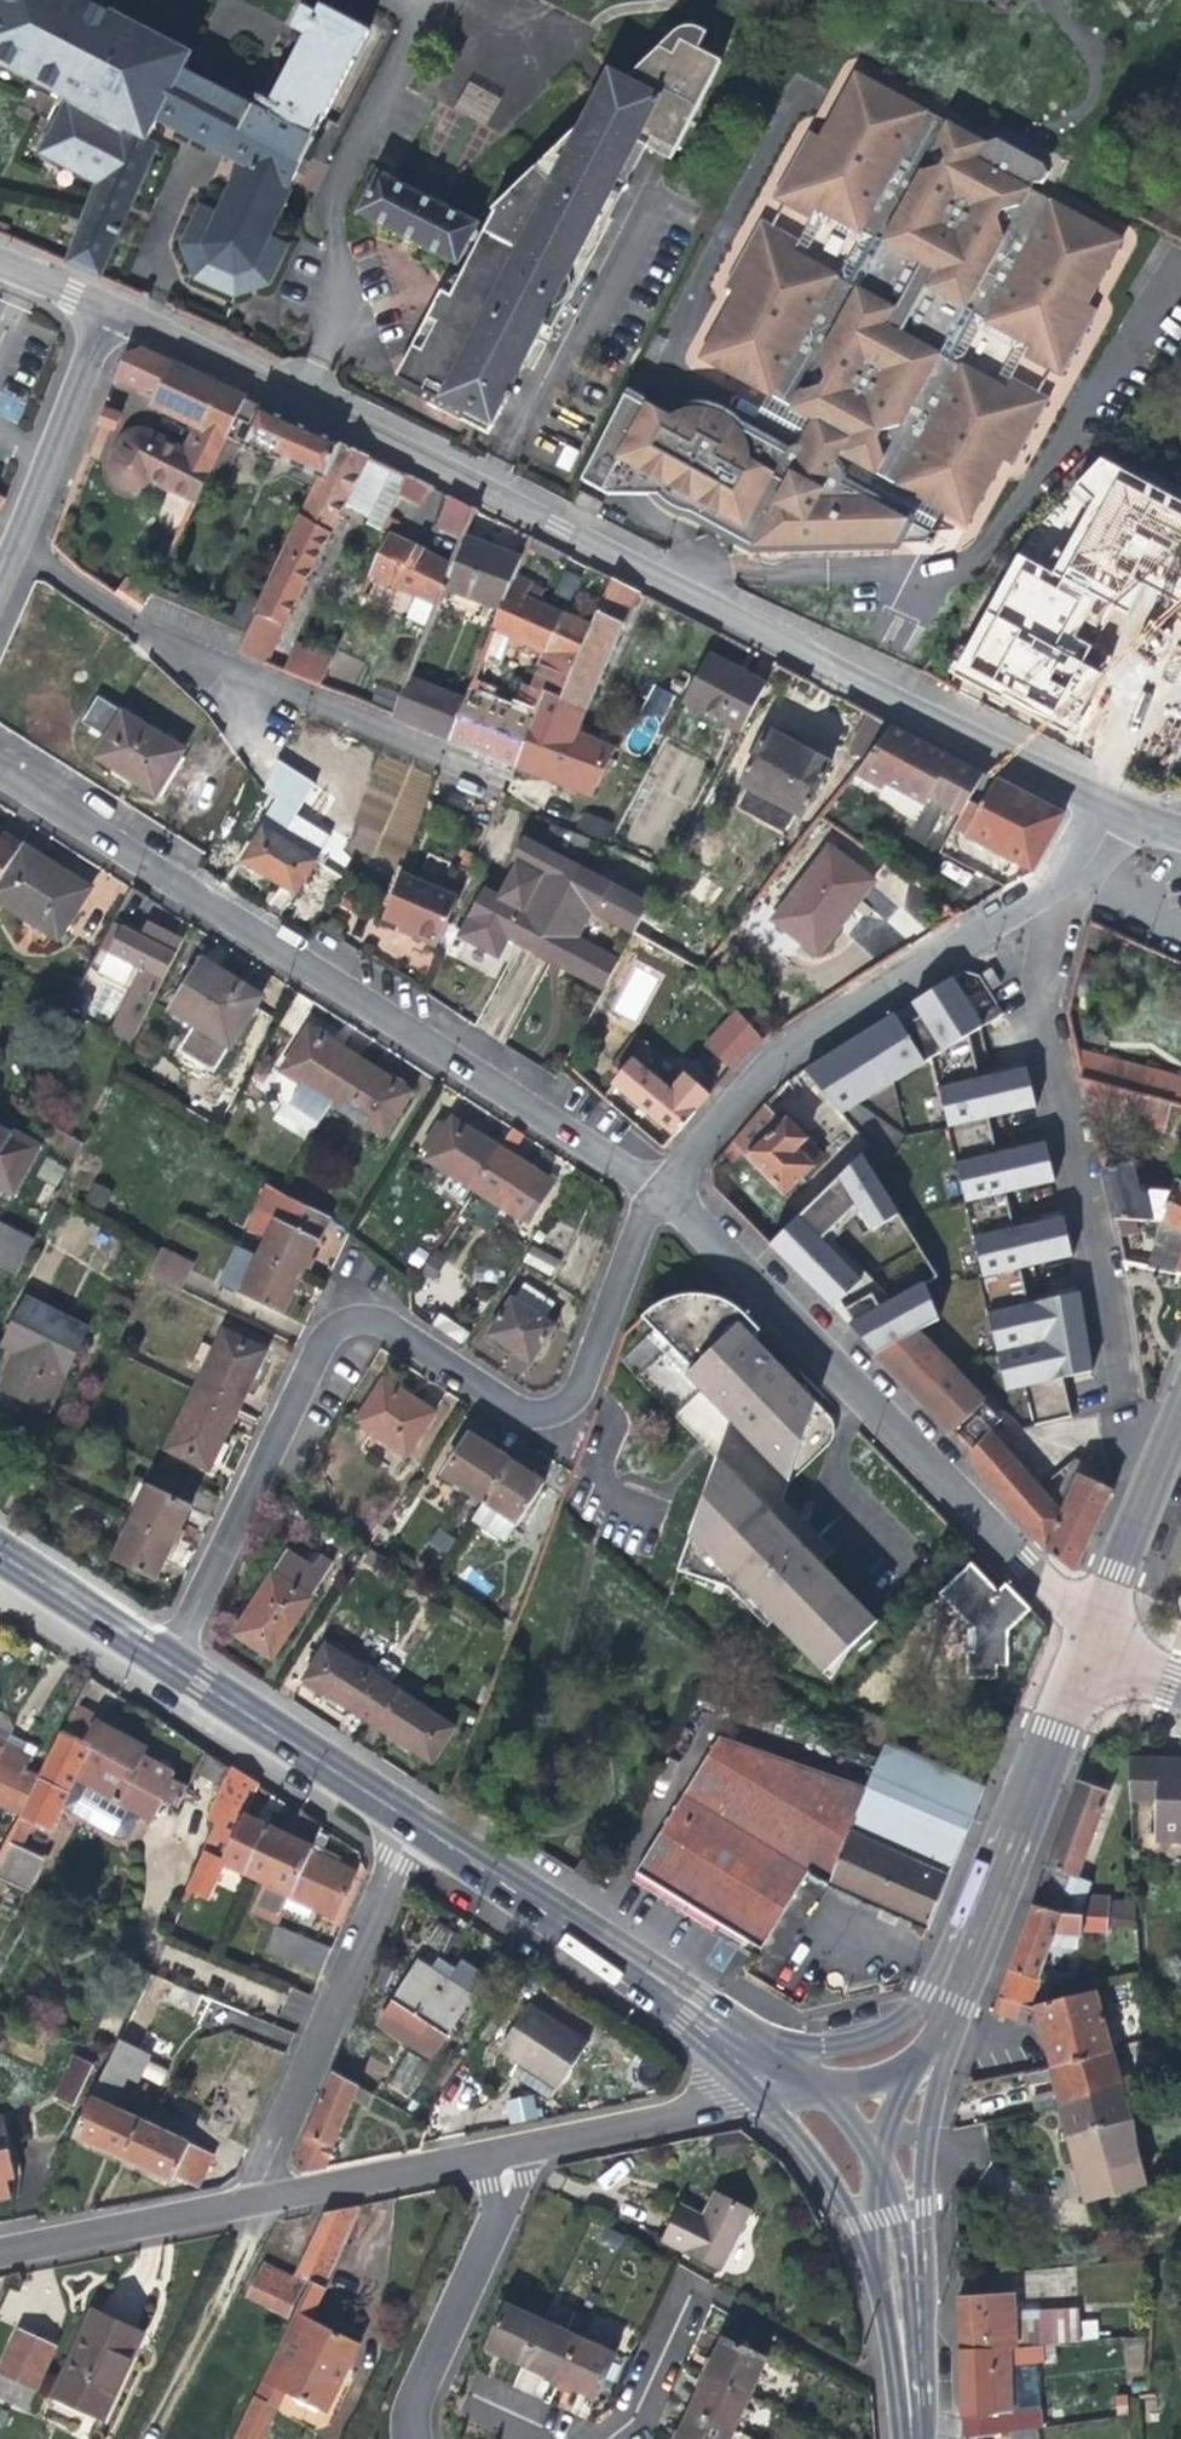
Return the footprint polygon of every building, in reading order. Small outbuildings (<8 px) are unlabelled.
[(157,120),(181,72),(189,54),(86,0),(0,0),(0,63),(70,98),(41,154),(81,176),(76,188),(91,195),(85,212),(76,209),(71,222),(52,216),(39,251),(100,275),(110,252),(156,144),(148,140),(157,120)] [(270,106),(259,99),(253,109),(181,72),(157,120),(243,163),(218,215),(200,206),(182,244),(196,279),(235,295),(269,284),(287,246),(268,238),(298,177),(293,174),(366,33),(320,9),(316,18),(303,10),(293,29),(307,36),(270,106)] [(649,139),(676,153),(722,63),(676,39),(669,54),(653,47),(597,105),(587,100),(574,128),(561,138),(562,153),(538,175),(528,173),(497,205),(488,214),(463,262),(436,315),(438,318),(436,330),(416,355),(402,381),(418,391),(418,403),(472,431),(485,437),(551,309),(554,310),(555,310),(556,310),(557,309),(558,308),(559,308),(560,307),(561,306),(562,306),(563,305),(563,304),(564,303),(565,302),(565,301),(566,300),(566,299),(567,298),(567,297),(568,296),(569,295),(569,294),(569,293),(570,292),(570,291),(570,289),(570,288),(570,285),(570,284),(569,283),(569,282),(569,281),(568,280),(568,279),(567,278),(611,191),(600,185),(626,163),(635,144),(644,149),(649,139)] [(262,93),(189,54),(181,72),(253,109),(259,99),(262,93)] [(691,516),(692,516),(755,550),(861,547),(882,507),(842,486),(843,485),(843,484),(843,482),(843,481),(844,480),(844,479),(844,478),(843,477),(843,475),(843,474),(843,473),(842,472),(842,471),(841,470),(841,469),(840,468),(839,467),(838,466),(837,466),(836,465),(841,457),(942,512),(967,526),(1012,467),(1002,462),(1049,400),(1011,380),(1004,393),(945,360),(970,314),(1030,346),(1023,359),(1060,379),(1096,312),(1086,306),(1121,243),(1008,180),(1013,171),(1000,164),(1008,149),(997,143),(984,147),(856,77),(821,140),(810,135),(774,202),(811,223),(818,210),(878,242),(852,288),(793,255),(799,243),(763,223),(726,290),(736,296),(701,360),(769,398),(813,422),(812,422),(812,423),(811,425),(811,426),(810,427),(810,428),(810,429),(810,430),(810,431),(810,433),(810,435),(810,436),(811,437),(811,438),(812,439),(812,441),(813,441),(814,442),(814,443),(815,444),(816,445),(817,446),(818,446),(814,454),(813,453),(812,452),(812,451),(811,451),(810,450),(809,449),(808,449),(806,449),(805,448),(804,448),(803,448),(802,448),(801,448),(800,448),(798,448),(797,448),(796,449),(795,449),(794,449),(793,450),(792,450),(791,451),(790,452),(789,453),(788,454),(787,455),(749,435),(739,429),(736,425),(733,423),(730,420),(728,419),(727,418),(724,417),(721,415),(717,414),(714,413),(710,412),(706,411),(703,411),(699,411),(695,411),(692,412),(688,412),(684,413),(681,415),(677,416),(674,418),(671,420),(669,421),(668,422),(665,424),(662,427),(660,429),(649,449),(648,452),(648,456),(647,460),(647,463),(647,467),(648,471),(648,474),(649,478),(650,482),(652,485),(653,488),(655,492),(657,495),(659,498),(662,500),(664,503),(667,505),(670,508),(673,510),(677,511),(680,513),(683,514),(687,515),(691,516)] [(1166,106),(1180,114),(1180,78),(1166,106)] [(486,125),(500,97),(468,81),(453,109),(486,125)] [(644,149),(671,162),(676,153),(649,139),(644,149)] [(474,223),(377,174),(360,209),(457,259),(474,223)] [(852,288),(878,242),(818,210),(811,223),(799,243),(793,255),(852,288)] [(1004,393),(1011,380),(1023,359),(1030,346),(970,314),(945,360),(1004,393)] [(196,502),(211,469),(245,398),(173,364),(171,368),(132,350),(127,352),(117,377),(140,388),(139,391),(157,399),(154,406),(198,427),(188,447),(187,447),(186,446),(185,446),(184,447),(183,447),(183,448),(182,448),(182,449),(182,450),(149,435),(148,434),(147,434),(146,433),(145,433),(144,433),(143,432),(142,432),(141,432),(140,432),(139,432),(138,432),(137,432),(136,433),(135,433),(134,434),(133,434),(132,435),(131,435),(130,436),(129,437),(128,438),(128,439),(127,439),(127,440),(126,441),(113,469),(113,471),(113,472),(113,473),(113,475),(114,476),(114,477),(115,479),(115,480),(116,481),(117,482),(118,483),(119,484),(120,485),(121,486),(122,487),(123,488),(124,488),(126,489),(127,489),(128,490),(130,490),(131,490),(132,490),(134,490),(135,490),(136,490),(138,489),(139,489),(140,489),(142,488),(143,487),(144,487),(145,486),(146,485),(147,484),(149,479),(196,502)] [(19,422),(26,395),(0,388),(0,417),(19,422)] [(277,454),(327,476),(342,444),(245,398),(211,469),(228,477),(243,446),(274,460),(277,454)] [(813,422),(769,398),(749,435),(787,455),(788,454),(789,453),(790,452),(791,451),(792,450),(793,450),(794,449),(795,449),(796,449),(797,448),(798,448),(800,448),(801,448),(802,448),(803,448),(804,448),(805,448),(806,449),(808,449),(809,449),(810,450),(811,451),(812,451),(812,452),(813,453),(814,454),(818,446),(817,446),(816,445),(815,444),(814,443),(814,442),(813,441),(812,441),(812,439),(811,438),(811,437),(810,436),(810,435),(810,433),(810,431),(810,430),(810,429),(810,428),(810,427),(811,426),(811,425),(812,423),(812,422),(813,422)] [(124,414),(106,407),(90,449),(101,454),(111,431),(116,433),(124,414)] [(382,528),(398,495),(408,475),(342,444),(327,476),(260,617),(242,654),(265,664),(344,505),(367,517),(366,523),(381,530),(382,528)] [(843,485),(842,486),(882,507),(930,533),(942,512),(841,457),(836,465),(837,466),(838,466),(839,467),(840,468),(841,469),(841,470),(842,471),(842,472),(843,473),(843,474),(843,475),(843,477),(844,478),(844,479),(844,480),(843,481),(843,482),(843,484),(843,485)] [(596,458),(583,484),(611,497),(610,494),(608,486),(607,478),(606,471),(606,463),(606,462),(596,458)] [(409,500),(420,481),(408,475),(398,495),(409,500)] [(472,507),(451,496),(440,527),(462,533),(472,507)] [(438,604),(453,566),(391,536),(373,575),(438,604)] [(543,589),(562,552),(532,537),(524,557),(503,608),(485,655),(503,663),(512,636),(549,653),(534,689),(544,693),(563,701),(594,627),(525,598),(534,584),(543,589)] [(448,588),(503,608),(524,557),(467,538),(448,588)] [(1139,645),(1180,636),(1180,547),(1121,561),(1139,645)] [(577,733),(638,591),(615,579),(594,627),(563,701),(544,693),(532,722),(514,764),(589,794),(613,747),(577,733)] [(155,588),(143,614),(242,654),(260,617),(241,609),(235,621),(155,588)] [(1139,645),(1143,661),(1152,659),(1180,654),(1180,636),(1139,645)] [(284,671),(319,685),(332,658),(295,644),(284,671)] [(741,731),(766,685),(740,671),(710,655),(685,701),(741,731)] [(394,716),(451,739),(467,698),(410,676),(394,716)] [(468,695),(467,698),(451,739),(514,764),(532,722),(468,695)] [(186,748),(99,696),(83,722),(109,738),(97,757),(120,771),(158,794),(186,748)] [(865,760),(892,725),(869,713),(852,743),(853,754),(865,760)] [(960,817),(984,773),(942,751),(892,725),(865,760),(857,770),(915,800),(924,805),(927,800),(960,817)] [(741,784),(803,816),(832,764),(807,750),(770,729),(741,784)] [(347,850),(404,867),(433,770),(375,754),(347,850)] [(1063,814),(984,773),(960,817),(955,828),(1034,870),(1050,838),(1063,814)] [(264,827),(245,860),(266,874),(297,893),(317,860),(264,827)] [(23,844),(7,834),(3,839),(0,837),(0,882),(23,844)] [(468,918),(461,939),(498,959),(508,940),(531,952),(577,866),(524,838),(513,858),(543,874),(528,901),(505,889),(501,895),(485,887),(468,918)] [(23,844),(0,882),(0,902),(58,939),(89,888),(59,868),(23,844)] [(773,918),(819,953),(846,916),(874,879),(831,846),(773,918)] [(649,905),(577,866),(531,952),(563,968),(604,990),(621,958),(582,938),(593,915),(633,935),(649,905)] [(460,895),(404,872),(394,899),(388,917),(404,923),(417,929),(415,933),(436,942),(440,944),(460,895)] [(150,941),(124,928),(112,952),(143,968),(112,1030),(133,1043),(177,954),(183,943),(173,938),(167,950),(150,941)] [(204,959),(172,1011),(231,1048),(261,996),(229,975),(204,959)] [(990,988),(1000,982),(991,967),(981,973),(990,988)] [(914,1016),(904,1022),(928,1055),(932,1052),(969,1030),(987,1019),(955,970),(913,996),(922,1011),(914,1016)] [(815,1058),(806,1064),(843,1107),(850,1103),(928,1055),(904,1022),(892,1005),(834,1046),(815,1058)] [(732,1071),(763,1036),(732,1009),(702,1044),(732,1071)] [(283,1071),(334,1104),(362,1060),(340,1046),(310,1026),(283,1071)] [(932,1052),(940,1081),(979,1072),(973,1048),(969,1030),(932,1052)] [(1174,1103),(1180,1105),(1180,1080),(1115,1062),(1076,1052),(1082,1078),(1109,1085),(1140,1094),(1174,1103)] [(679,1135),(715,1093),(693,1073),(678,1091),(636,1055),(615,1082),(637,1100),(679,1135)] [(387,1076),(362,1060),(334,1104),(385,1136),(412,1092),(387,1076)] [(979,1072),(940,1081),(950,1124),(989,1115),(1039,1103),(1028,1060),(993,1069),(979,1072)] [(1163,1133),(1174,1103),(1140,1094),(1109,1085),(1082,1078),(1090,1115),(1131,1125),(1163,1133)] [(767,1105),(725,1153),(735,1163),(746,1153),(787,1195),(818,1165),(801,1150),(810,1139),(800,1129),(787,1117),(782,1122),(767,1105)] [(989,1115),(950,1124),(958,1157),(998,1148),(995,1138),(989,1115)] [(427,1156),(477,1189),(503,1149),(478,1133),(453,1117),(448,1125),(441,1120),(423,1146),(431,1151),(427,1156)] [(16,1192),(41,1146),(0,1124),(0,1183),(16,1192)] [(515,1130),(503,1149),(477,1189),(523,1219),(531,1224),(557,1183),(548,1178),(532,1167),(515,1156),(528,1138),(515,1130)] [(998,1148),(958,1157),(968,1199),(1005,1190),(1058,1177),(1048,1136),(1005,1146),(998,1148)] [(881,1167),(871,1151),(848,1176),(865,1203),(880,1229),(908,1211),(881,1167)] [(1123,1153),(1100,1158),(1112,1214),(1162,1217),(1170,1193),(1150,1192),(1136,1181),(1132,1164),(1125,1165),(1123,1153)] [(848,1176),(807,1214),(828,1235),(865,1203),(848,1176)] [(1146,1267),(1180,1273),(1180,1182),(1176,1179),(1170,1193),(1162,1217),(1155,1245),(1146,1267)] [(269,1184),(256,1212),(275,1221),(267,1238),(258,1257),(302,1277),(315,1251),(331,1218),(287,1196),(279,1191),(269,1184)] [(1005,1190),(968,1199),(975,1231),(1013,1223),(1008,1201),(1005,1190)] [(1013,1223),(975,1231),(984,1274),(1020,1266),(1075,1254),(1066,1211),(1023,1221),(1013,1223)] [(248,1229),(267,1238),(275,1221),(256,1212),(248,1229)] [(775,1247),(835,1309),(854,1294),(870,1277),(828,1235),(807,1214),(775,1247)] [(0,1226),(0,1266),(17,1275),(33,1243),(0,1226)] [(531,1245),(522,1261),(551,1277),(560,1261),(531,1245)] [(292,1299),(302,1277),(258,1257),(238,1247),(221,1285),(284,1314),(292,1299)] [(180,1289),(190,1270),(178,1264),(181,1257),(164,1248),(160,1255),(157,1261),(151,1275),(180,1289)] [(194,1263),(181,1257),(178,1264),(190,1270),(194,1263)] [(1020,1266),(984,1274),(989,1307),(1028,1297),(1024,1281),(1020,1266)] [(871,1314),(852,1326),(882,1358),(916,1333),(947,1314),(929,1280),(871,1314)] [(547,1320),(557,1304),(526,1284),(516,1300),(513,1298),(489,1334),(506,1344),(533,1362),(556,1326),(547,1320)] [(1034,1296),(989,1307),(1007,1390),(1027,1384),(1036,1422),(1072,1415),(1066,1387),(1064,1376),(1074,1372),(1098,1364),(1083,1285),(1034,1296)] [(695,1367),(686,1375),(788,1481),(790,1482),(825,1448),(818,1440),(811,1433),(830,1414),(815,1398),(754,1337),(762,1328),(736,1302),(733,1301),(729,1300),(725,1299),(721,1298),(717,1297),(713,1297),(709,1296),(705,1296),(701,1296),(697,1296),(693,1296),(689,1296),(685,1296),(681,1297),(677,1298),(673,1298),(670,1299),(668,1300),(665,1301),(663,1302),(661,1304),(658,1305),(656,1306),(654,1308),(652,1309),(650,1311),(647,1312),(645,1314),(644,1314),(656,1327),(695,1367)] [(27,1299),(4,1345),(18,1352),(2,1387),(19,1395),(50,1410),(88,1330),(27,1299)] [(648,1336),(686,1375),(695,1367),(656,1327),(648,1336)] [(225,1330),(196,1390),(240,1410),(256,1376),(268,1350),(225,1330)] [(916,1333),(882,1358),(901,1379),(967,1446),(974,1469),(1042,1545),(1073,1572),(1079,1571),(1115,1491),(1113,1486),(1113,1483),(1083,1472),(1085,1460),(1076,1456),(1062,1510),(1026,1471),(990,1431),(1003,1419),(985,1401),(983,1403),(916,1333)] [(385,1378),(356,1422),(409,1455),(437,1411),(407,1392),(385,1378)] [(225,1440),(240,1410),(196,1390),(168,1449),(211,1470),(225,1440)] [(445,1476),(487,1501),(513,1458),(492,1445),(472,1433),(445,1476)] [(527,1466),(513,1458),(487,1501),(474,1522),(507,1540),(545,1478),(527,1466)] [(793,1534),(721,1460),(683,1562),(694,1566),(691,1575),(730,1590),(737,1582),(775,1622),(815,1662),(823,1656),(834,1666),(879,1623),(793,1534)] [(150,1486),(133,1521),(175,1540),(182,1527),(191,1506),(150,1486)] [(169,1555),(175,1540),(133,1521),(115,1558),(158,1578),(169,1555)] [(234,1633),(274,1659),(336,1564),(321,1555),(314,1566),(288,1549),(270,1577),(234,1633)] [(680,1570),(691,1575),(694,1566),(683,1562),(680,1570)] [(973,1562),(941,1593),(956,1610),(975,1630),(974,1651),(967,1651),(968,1678),(1000,1679),(1000,1665),(1009,1665),(1010,1648),(1010,1631),(1033,1608),(1019,1593),(1008,1582),(1000,1591),(977,1566),(973,1562)] [(768,1629),(775,1622),(737,1582),(730,1590),(768,1629)] [(330,1695),(367,1719),(390,1684),(328,1644),(305,1678),(330,1695)] [(823,1656),(815,1662),(826,1674),(834,1666),(823,1656)] [(454,1725),(390,1684),(367,1719),(402,1742),(430,1761),(454,1725)] [(97,1721),(84,1744),(130,1769),(125,1779),(163,1799),(176,1805),(187,1786),(176,1780),(170,1777),(172,1772),(139,1752),(143,1746),(109,1728),(97,1721)] [(150,1821),(163,1799),(125,1779),(130,1769),(84,1744),(61,1731),(46,1762),(39,1777),(20,1816),(52,1831),(63,1807),(117,1838),(123,1837),(129,1834),(134,1825),(139,1815),(150,1821)] [(830,1883),(874,1789),(722,1734),(638,1871),(681,1898),(763,1948),(811,1872),(830,1883)] [(964,1771),(897,1739),(887,1761),(874,1789),(830,1883),(929,1926),(988,1783),(964,1771)] [(20,1816),(39,1777),(20,1768),(27,1753),(6,1743),(0,1755),(0,1806),(20,1816)] [(1175,1759),(1130,1759),(1133,1798),(1135,1866),(1180,1867),(1180,1759),(1175,1759)] [(248,1778),(230,1766),(214,1800),(226,1806),(244,1814),(258,1784),(248,1778)] [(1064,1823),(1034,1904),(1063,1913),(1110,1916),(1111,1898),(1087,1895),(1070,1890),(1076,1875),(1109,1790),(1080,1779),(1064,1823)] [(241,1875),(290,1896),(312,1848),(319,1833),(322,1827),(303,1814),(291,1838),(278,1832),(264,1825),(263,1827),(241,1875)] [(226,1868),(241,1875),(263,1827),(264,1825),(243,1815),(221,1862),(204,1854),(188,1889),(210,1900),(226,1868)] [(329,1838),(319,1833),(312,1848),(290,1896),(285,1908),(308,1919),(312,1908),(333,1918),(355,1870),(340,1862),(343,1856),(324,1847),(329,1838)] [(7,1842),(5,1846),(0,1856),(0,1878),(32,1893),(46,1861),(7,1842)] [(1090,1882),(1076,1875),(1070,1890),(1087,1895),(1090,1882)] [(238,1933),(262,1944),(282,1901),(272,1896),(245,1917),(238,1933)] [(1136,1900),(1111,1898),(1110,1916),(1136,1917),(1136,1900)] [(1109,1934),(1110,1916),(1063,1913),(1034,1904),(1027,1923),(1000,1995),(1025,2003),(1030,2005),(1049,1952),(1080,1954),(1082,1933),(1109,1934)] [(321,1973),(332,1947),(277,1924),(265,1950),(321,1973)] [(420,1962),(395,2002),(444,2034),(471,1995),(442,1976),(420,1962)] [(250,2015),(177,1984),(173,1995),(245,2025),(250,2015)] [(1096,1990),(1033,2006),(1036,2019),(1043,2050),(1047,2067),(1113,2050),(1096,1990)] [(1019,2018),(1020,2014),(1025,2003),(1000,1995),(995,2011),(1019,2018)] [(502,2047),(523,2062),(558,2085),(559,2086),(587,2044),(530,2005),(502,2047)] [(108,2061),(107,2064),(128,2074),(136,2077),(144,2058),(116,2044),(108,2061)] [(1052,2088),(1055,2100),(1057,2100),(1123,2083),(1120,2074),(1113,2050),(1047,2067),(1022,2073),(1025,2084),(1050,2081),(1052,2088)] [(413,2100),(430,2062),(404,2051),(388,2089),(413,2100)] [(75,2055),(55,2097),(74,2106),(95,2064),(75,2055)] [(550,2097),(558,2085),(523,2062),(514,2075),(526,2083),(550,2097)] [(112,2105),(128,2074),(107,2064),(92,2096),(112,2105)] [(347,2119),(355,2100),(361,2086),(333,2071),(294,2164),(301,2172),(326,2167),(347,2119)] [(456,2077),(443,2105),(460,2113),(473,2085),(456,2077)] [(1069,2147),(1082,2202),(1146,2188),(1137,2153),(1134,2135),(1134,2131),(1133,2128),(1133,2125),(1132,2121),(1132,2118),(1131,2115),(1130,2111),(1129,2108),(1123,2083),(1057,2100),(1069,2147)] [(374,2094),(361,2086),(355,2100),(367,2108),(374,2094)] [(1035,2105),(1055,2100),(1052,2088),(1032,2091),(1035,2105)] [(509,2123),(539,2117),(535,2095),(505,2101),(509,2123)] [(214,2154),(112,2105),(92,2096),(74,2135),(151,2172),(172,2182),(176,2176),(199,2187),(214,2154)] [(9,2195),(7,2180),(16,2178),(2,2114),(0,2114),(0,2197),(9,2195)] [(684,2207),(665,2242),(719,2269),(750,2209),(717,2193),(704,2217),(684,2207)] [(324,2214),(293,2278),(303,2283),(308,2285),(324,2289),(362,2208),(324,2214)] [(287,2318),(303,2283),(293,2278),(265,2264),(247,2297),(287,2318)] [(309,2323),(324,2289),(308,2285),(294,2316),(309,2323)] [(959,2308),(960,2348),(1044,2343),(1055,2342),(1072,2341),(1081,2340),(1079,2304),(1042,2307),(1042,2317),(1013,2317),(1013,2293),(989,2293),(958,2294),(959,2308)] [(509,2356),(521,2362),(541,2321),(505,2304),(486,2345),(509,2356)] [(93,2311),(55,2394),(104,2417),(143,2333),(124,2325),(93,2311)] [(309,2323),(294,2316),(291,2320),(235,2438),(263,2438),(289,2390),(326,2408),(358,2345),(327,2331),(309,2323)] [(579,2339),(541,2321),(521,2362),(540,2371),(560,2380),(579,2339)] [(1137,2325),(1137,2336),(1147,2336),(1148,2326),(1137,2325)] [(20,2331),(0,2375),(35,2390),(55,2346),(34,2337),(20,2331)] [(717,2353),(706,2376),(749,2396),(767,2357),(725,2336),(717,2353)] [(1145,2363),(1147,2336),(1137,2336),(1122,2337),(1121,2364),(1145,2363)] [(598,2348),(579,2339),(560,2380),(579,2389),(593,2396),(615,2347),(602,2341),(598,2348)] [(1056,2360),(1055,2342),(1044,2343),(1045,2361),(1056,2360)] [(1045,2361),(1044,2343),(960,2348),(961,2365),(962,2417),(1013,2410),(1011,2365),(1045,2361)] [(0,2375),(0,2398),(27,2410),(28,2406),(35,2390),(0,2375)] [(732,2432),(749,2396),(706,2376),(698,2394),(690,2412),(732,2432)] [(1129,2413),(1128,2394),(1116,2395),(1118,2414),(1129,2413)] [(1013,2410),(962,2417),(963,2435),(1008,2430),(1009,2438),(1037,2438),(1036,2427),(1043,2426),(1041,2408),(1013,2410)] [(677,2438),(729,2438),(732,2432),(690,2412),(683,2427),(677,2438)]
